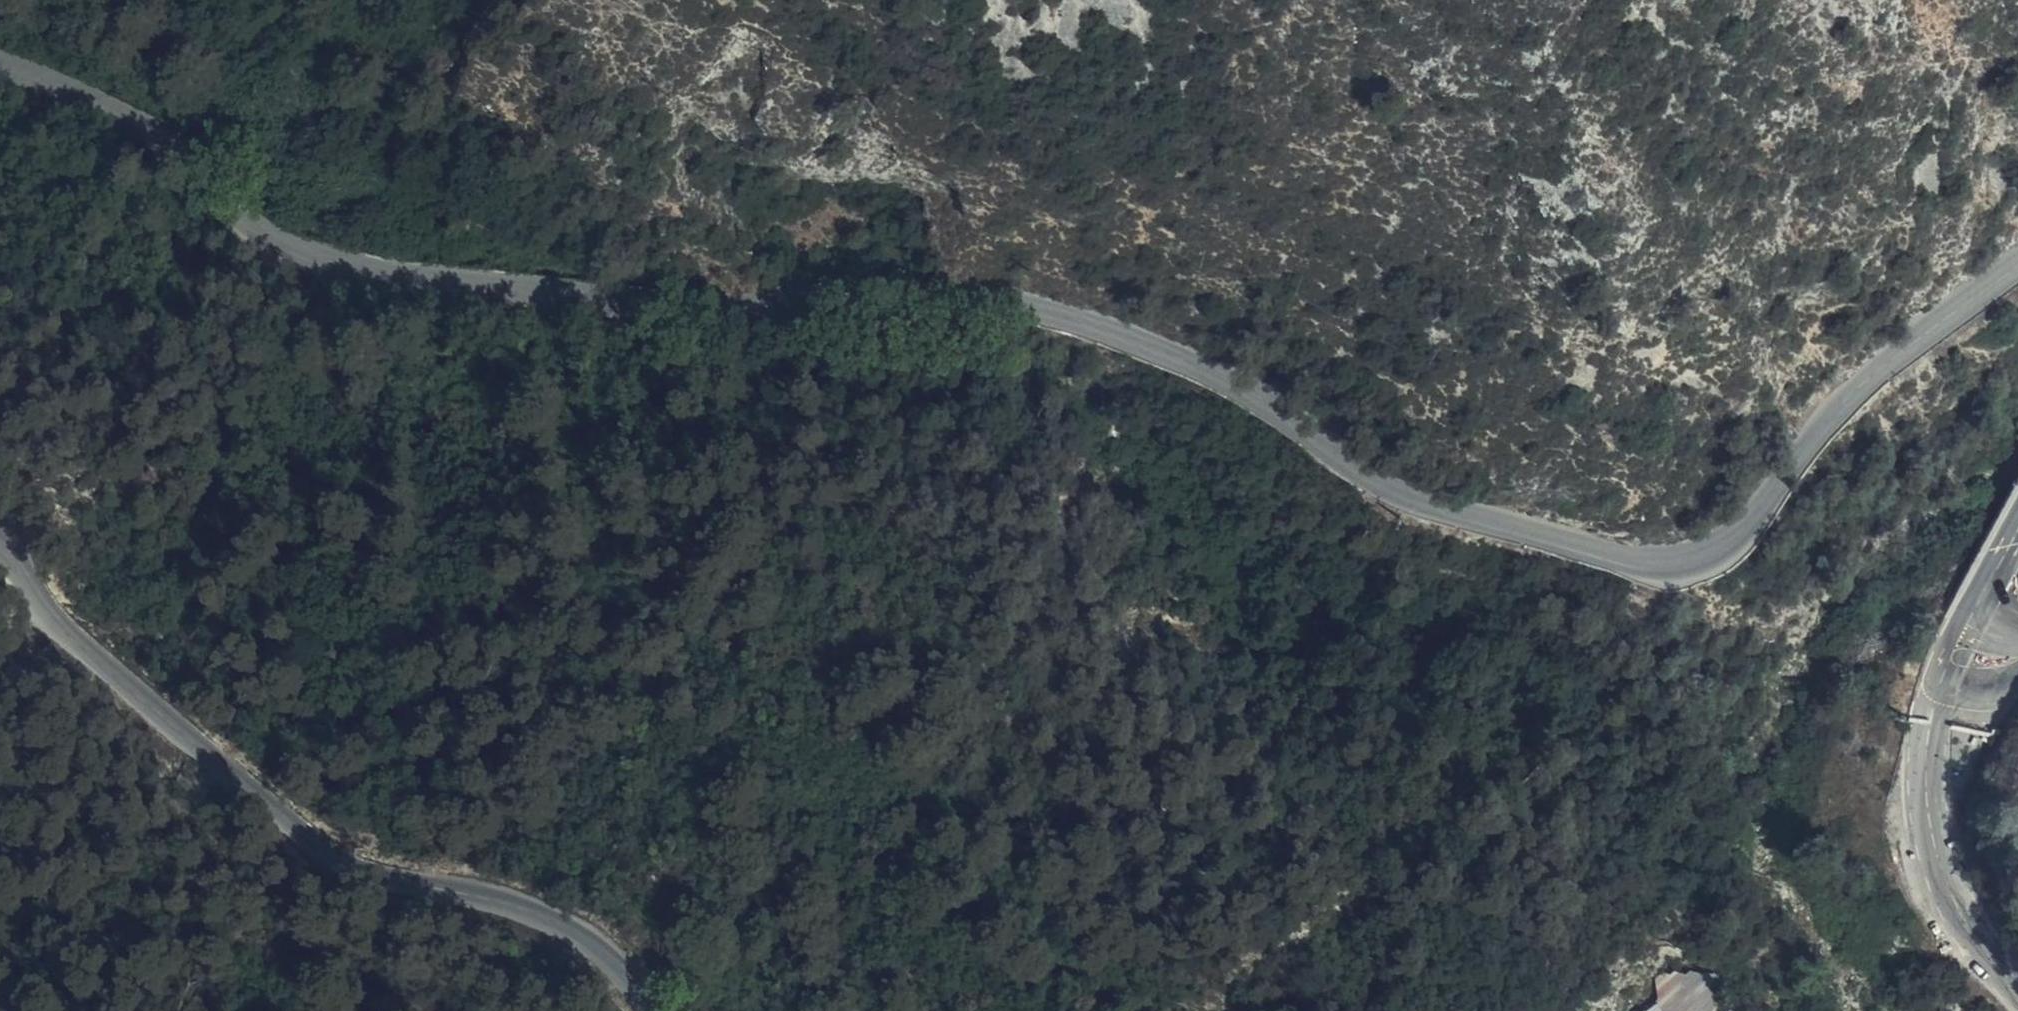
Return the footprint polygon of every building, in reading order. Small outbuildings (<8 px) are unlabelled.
[(1712,972),(1654,980),(1664,1010),(1732,1010),(1712,972)]
